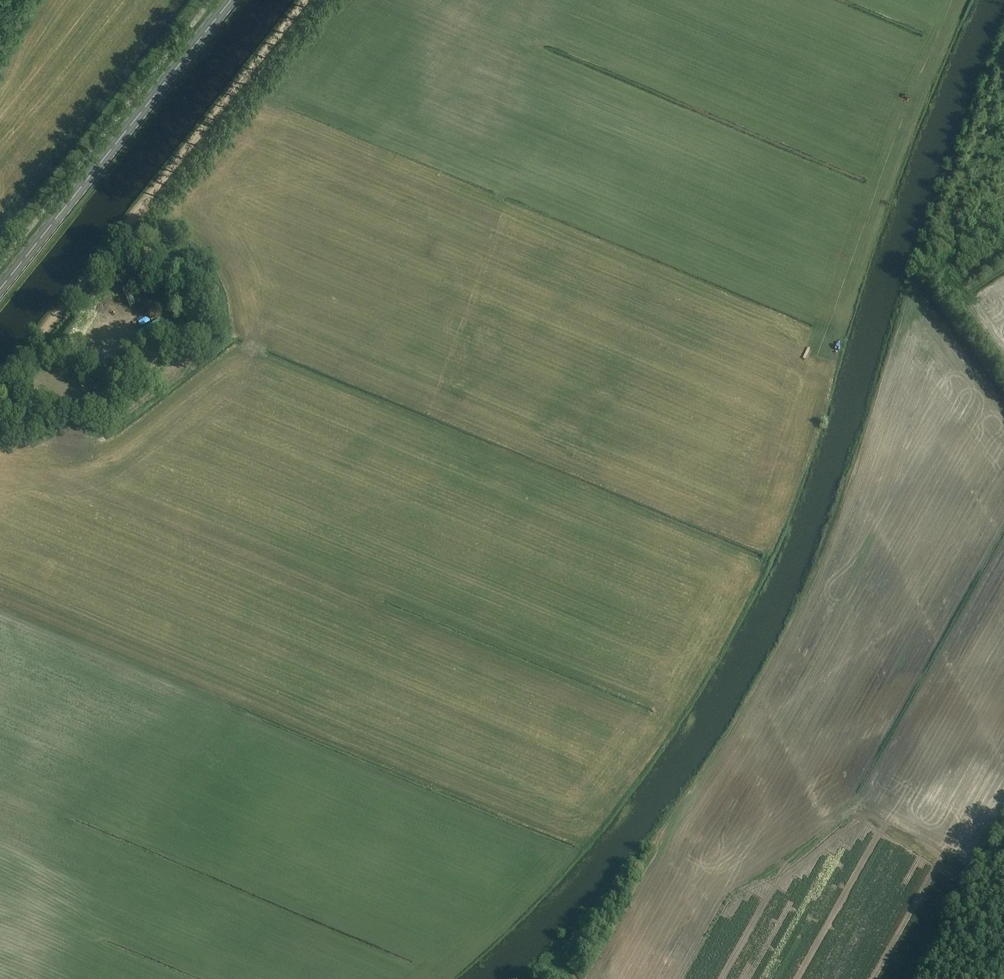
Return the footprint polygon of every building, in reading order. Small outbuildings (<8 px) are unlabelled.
[(157,39),(160,44),(168,39),(165,34),(157,39)]
